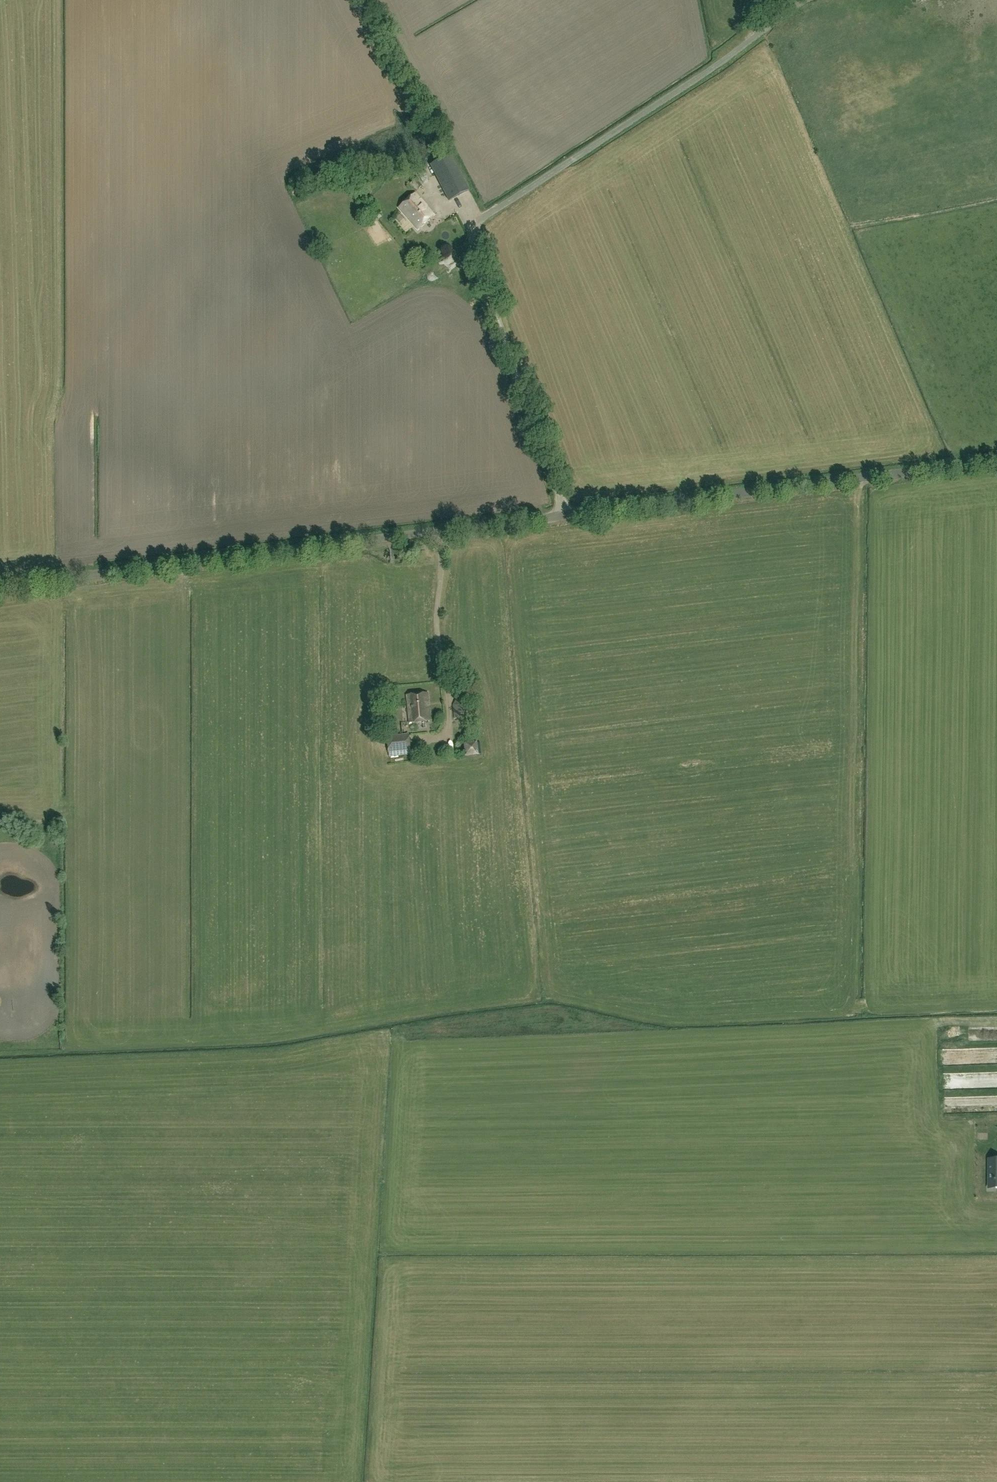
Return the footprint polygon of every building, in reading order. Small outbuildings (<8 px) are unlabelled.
[(469,190),(450,155),(430,165),(449,201),(469,190)] [(415,179),(410,183),(415,190),(420,186),(415,179)] [(414,192),(397,207),(416,229),(432,215),(414,192)] [(359,200),(365,205),(369,201),(362,196),(359,200)] [(372,225),(382,217),(376,208),(365,216),(372,225)] [(407,695),(410,723),(430,721),(427,693),(407,695)] [(453,704),(454,719),(469,718),(468,704),(464,698),(457,698),(453,704)] [(409,734),(386,736),(388,757),(411,754),(409,734)] [(477,742),(463,743),(464,757),(479,756),(477,742)] [(943,1048),(944,1065),(996,1063),(996,1046),(943,1048)] [(982,1086),(996,1086),(996,1071),(982,1071),(982,1086)] [(989,1182),(996,1182),(996,1188),(996,1160),(989,1160),(989,1182)]
